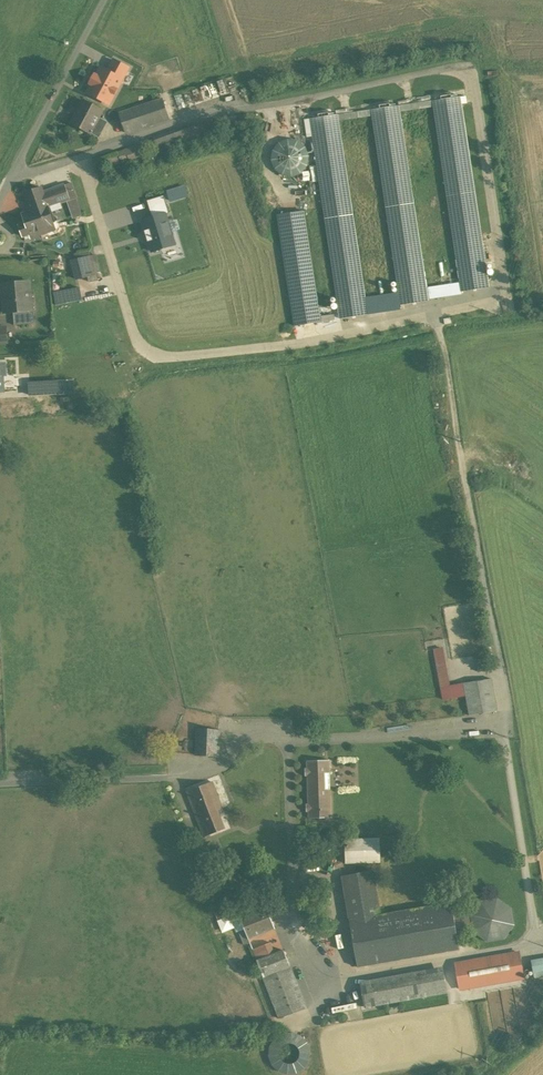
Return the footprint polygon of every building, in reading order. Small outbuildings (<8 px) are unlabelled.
[(189,104),(242,89),(239,76),(185,90),(189,104)] [(106,108),(84,96),(69,122),(91,134),(93,130),(101,135),(109,119),(102,115),(106,108)] [(432,101),(460,283),(461,291),(489,287),(460,97),(432,101)] [(165,98),(123,112),(129,131),(172,118),(165,98)] [(428,301),(427,299),(426,288),(399,105),(372,109),(399,297),(400,305),(428,301)] [(340,318),(367,314),(367,312),(365,302),(337,115),(310,119),(340,318)] [(210,121),(190,125),(192,135),(213,130),(210,121)] [(178,129),(153,138),(156,147),(182,138),(191,135),(189,126),(178,129)] [(293,143),(287,143),(282,144),(277,147),(274,151),(271,156),(271,162),(272,167),(275,172),(279,176),(285,178),(290,178),(296,177),(300,174),(304,170),(306,164),(307,159),(305,154),(302,149),(298,145),(293,143)] [(139,144),(118,151),(121,159),(128,157),(129,159),(142,155),(139,144)] [(41,187),(25,193),(31,211),(46,206),(47,205),(41,187)] [(31,211),(23,214),(31,238),(50,231),(49,227),(54,225),(46,206),(31,211)] [(158,250),(180,243),(170,210),(148,218),(158,250)] [(303,210),(277,214),(293,323),(319,320),(303,210)] [(76,257),(77,275),(101,273),(99,252),(83,253),(84,256),(76,257)] [(29,281),(2,284),(5,313),(26,311),(26,310),(33,309),(32,295),(30,295),(29,281)] [(460,283),(426,288),(427,299),(462,294),(461,291),(460,283)] [(58,300),(78,299),(78,287),(58,289),(58,300)] [(399,297),(365,302),(367,312),(401,307),(400,305),(399,297)] [(60,323),(73,322),(72,310),(59,311),(60,323)] [(13,342),(12,324),(0,325),(0,342),(13,342)] [(0,364),(0,391),(9,391),(8,374),(5,374),(5,364),(0,364)] [(69,392),(68,380),(33,381),(34,393),(69,392)] [(443,696),(465,693),(464,683),(449,685),(443,648),(436,649),(443,696)] [(482,671),(493,667),(488,651),(477,655),(482,671)] [(491,678),(464,683),(465,693),(469,715),(497,711),(491,678)] [(221,728),(196,726),(194,751),(220,753),(221,728)] [(335,756),(308,756),(308,818),(335,818),(335,756)] [(213,782),(187,792),(204,836),(225,828),(218,810),(223,808),(213,782)] [(205,837),(194,840),(200,860),(209,858),(205,844),(207,844),(205,837)] [(380,837),(344,837),(344,861),(380,861),(380,837)] [(376,870),(344,875),(358,967),(460,952),(452,901),(383,912),(376,870)] [(481,940),(520,934),(513,895),(475,902),(481,940)] [(265,905),(239,915),(248,939),(275,929),(265,905)] [(270,942),(253,949),(280,1018),(306,1008),(283,950),(275,953),(270,942)] [(524,981),(518,951),(454,963),(460,993),(524,981)] [(538,977),(542,977),(542,956),(535,958),(538,977)] [(443,966),(362,980),(367,1006),(448,992),(443,966)] [(311,1071),(312,1033),(274,1032),(274,1070),(311,1071)]
